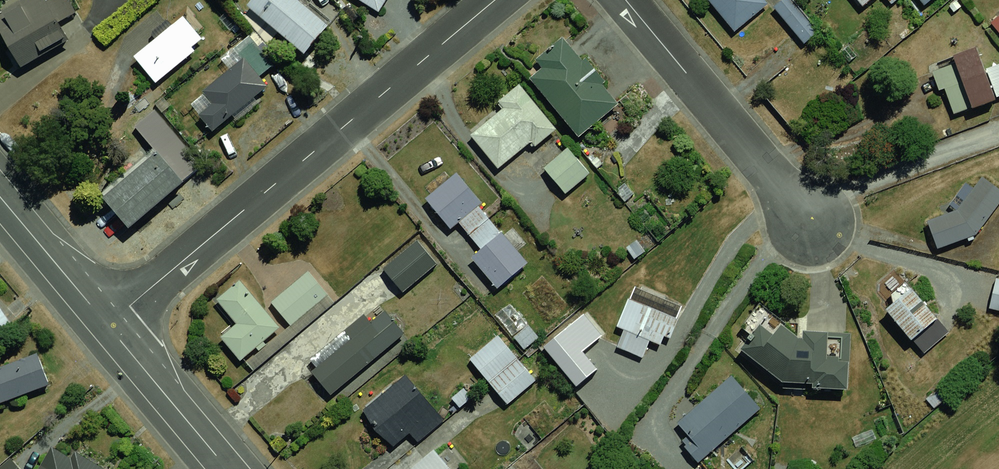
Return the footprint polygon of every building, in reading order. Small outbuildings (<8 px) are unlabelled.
[(0,18),(0,35),(18,66),(71,36),(51,0),(32,0),(0,18)] [(306,0),(255,0),(250,5),(311,57),(337,26),(306,0)] [(377,10),(383,0),(360,0),(377,10)] [(717,27),(754,0),(698,0),(717,27)] [(757,9),(789,49),(806,38),(773,0),(771,0),(757,9)] [(860,13),(876,0),(849,0),(860,13)] [(976,24),(998,50),(998,4),(976,24)] [(174,29),(135,56),(153,83),(192,56),(174,29)] [(571,37),(523,75),(573,138),(621,100),(571,37)] [(974,49),(925,60),(942,114),(989,99),(974,49)] [(247,58),(190,97),(213,131),(271,92),(247,58)] [(506,93),(461,134),(491,167),(536,127),(506,93)] [(578,145),(533,178),(561,209),(603,177),(578,145)] [(159,146),(107,191),(139,228),(191,183),(159,146)] [(451,172),(417,198),(443,231),(456,224),(477,251),(465,261),(488,290),(522,263),(451,172)] [(944,213),(913,224),(922,249),(965,239),(997,196),(971,177),(944,213)] [(415,238),(373,271),(392,292),(435,260),(415,238)] [(301,270),(266,299),(285,322),(322,295),(301,270)] [(977,308),(998,313),(998,278),(983,275),(977,308)] [(216,338),(232,363),(276,328),(236,280),(212,300),(231,324),(216,338)] [(910,286),(881,308),(908,344),(937,321),(910,286)] [(684,309),(636,291),(619,341),(652,349),(678,337),(684,309)] [(739,338),(725,350),(767,385),(836,389),(839,334),(789,331),(754,304),(729,327),(739,338)] [(585,309),(543,344),(580,389),(604,368),(589,350),(606,335),(585,309)] [(378,314),(304,373),(327,391),(400,334),(378,314)] [(496,336),(463,358),(503,404),(533,378),(496,336)] [(0,366),(0,401),(50,386),(40,353),(0,366)] [(408,373),(358,408),(390,451),(436,411),(408,373)] [(718,373),(666,420),(699,457),(752,410),(718,373)] [(37,468),(99,468),(51,443),(37,468)] [(406,468),(452,468),(431,450),(406,468)] [(28,466),(20,456),(3,468),(24,468),(28,466)]
